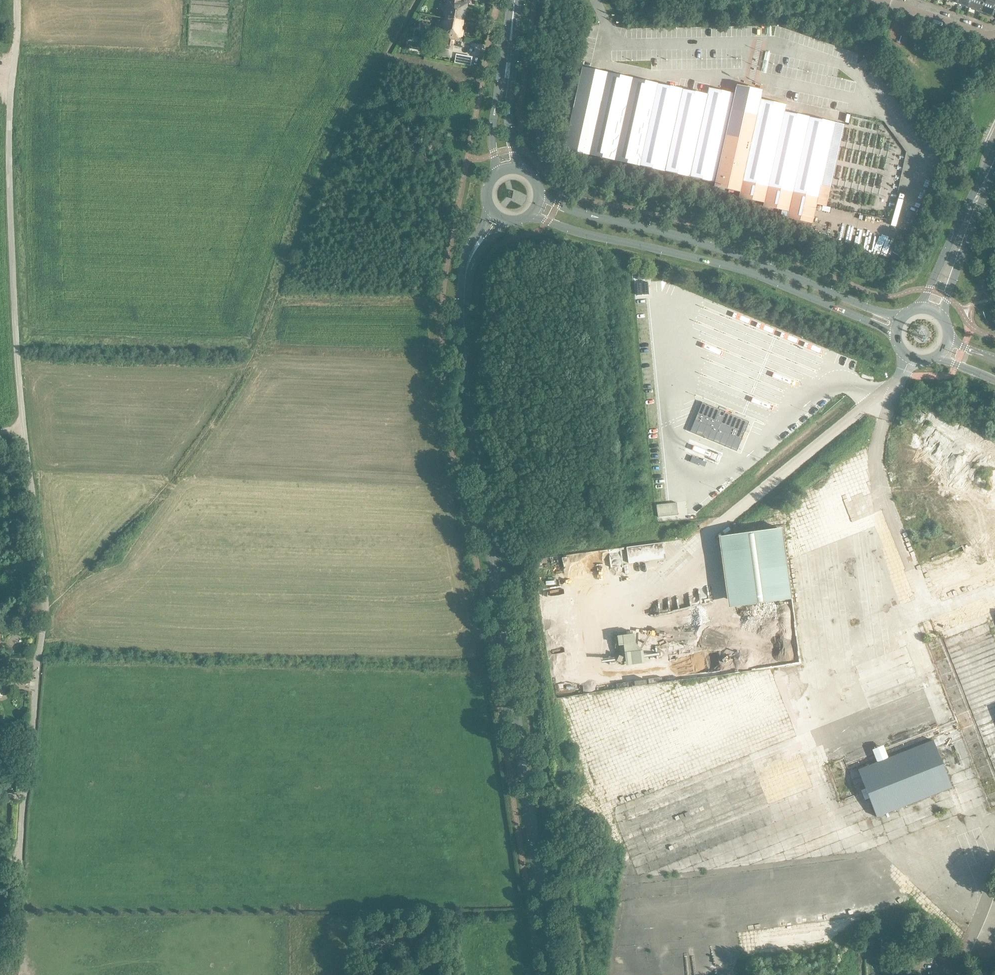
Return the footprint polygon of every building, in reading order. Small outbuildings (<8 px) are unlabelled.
[(449,1),(448,0),(446,9),(444,9),(443,15),(445,16),(444,18),(463,22),(466,4),(460,3),(461,1),(460,1),(460,0),(449,0),(449,1)] [(979,11),(983,0),(971,0),(968,7),(979,11)] [(994,3),(994,0),(983,0),(979,11),(991,15),(994,3)] [(461,30),(463,22),(444,18),(444,20),(442,20),(441,25),(443,26),(441,34),(443,34),(441,43),(438,54),(450,57),(454,37),(460,38),(460,37),(462,36),(463,31),(461,30)] [(787,217),(813,223),(835,122),(785,111),(786,105),(760,99),(762,93),(736,87),(734,94),(708,88),(707,94),(657,83),(652,108),(576,92),(564,149),(615,160),(715,182),(714,186),(740,191),(739,197),(764,202),(763,206),(788,211),(787,217)] [(702,401),(690,431),(737,449),(749,420),(702,401)] [(791,599),(781,528),(733,535),(742,605),(791,599)] [(628,563),(664,558),(662,542),(626,547),(628,563)] [(910,950),(910,966),(922,965),(921,950),(910,950)]
